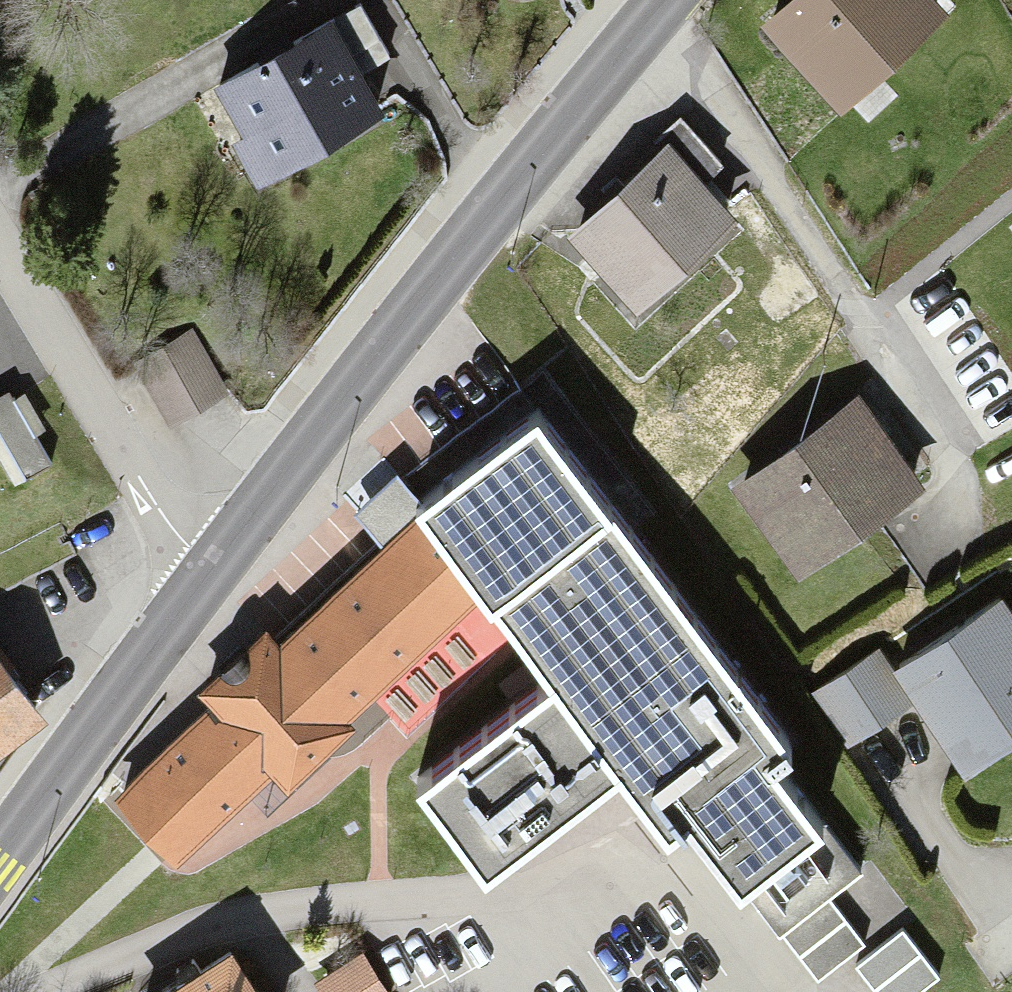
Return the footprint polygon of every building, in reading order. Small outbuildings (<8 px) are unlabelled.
[(757,9),(832,96),(939,5),(935,0),(768,0),(757,9)] [(318,17),(208,75),(256,165),(366,107),(318,17)] [(656,142),(553,229),(616,302),(719,215),(656,142)] [(198,338),(139,372),(170,426),(229,392),(198,338)] [(401,485),(482,588),(550,674),(619,762),(663,819),(678,807),(778,934),(858,871),(760,746),(781,729),(629,537),(645,524),(533,381),(401,485)] [(854,395),(727,481),(783,563),(910,477),(854,395)] [(482,588),(401,485),(359,517),(378,541),(323,585),(261,633),(252,622),(185,675),(205,700),(157,738),(106,778),(157,842),(482,588)] [(915,669),(993,764),(1011,748),(1011,608),(1003,597),(915,669)] [(885,646),(828,687),(869,745),(927,704),(885,646)] [(35,707),(0,656),(0,731),(35,707)] [(619,762),(550,674),(419,770),(485,853),(619,762)] [(137,991),(253,991),(218,939),(137,991)]
